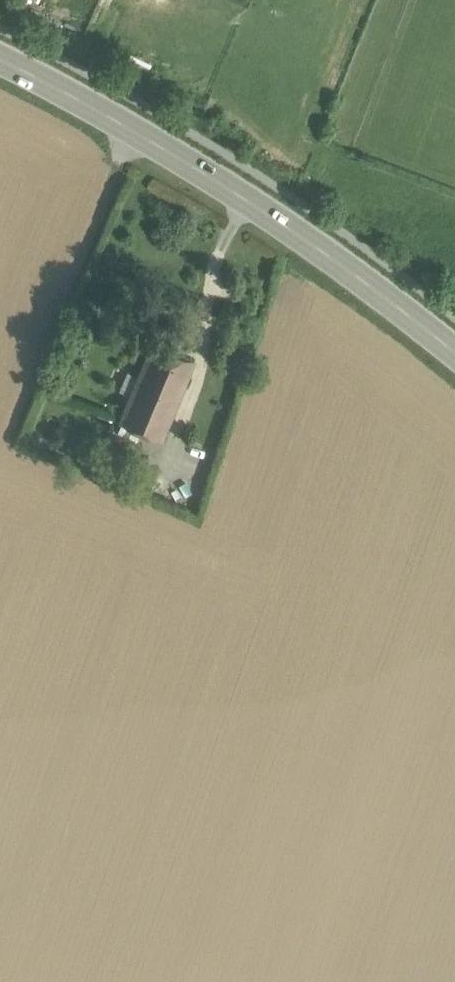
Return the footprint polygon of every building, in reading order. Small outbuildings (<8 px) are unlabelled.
[(194,357),(155,342),(123,419),(162,434),(194,357)]
